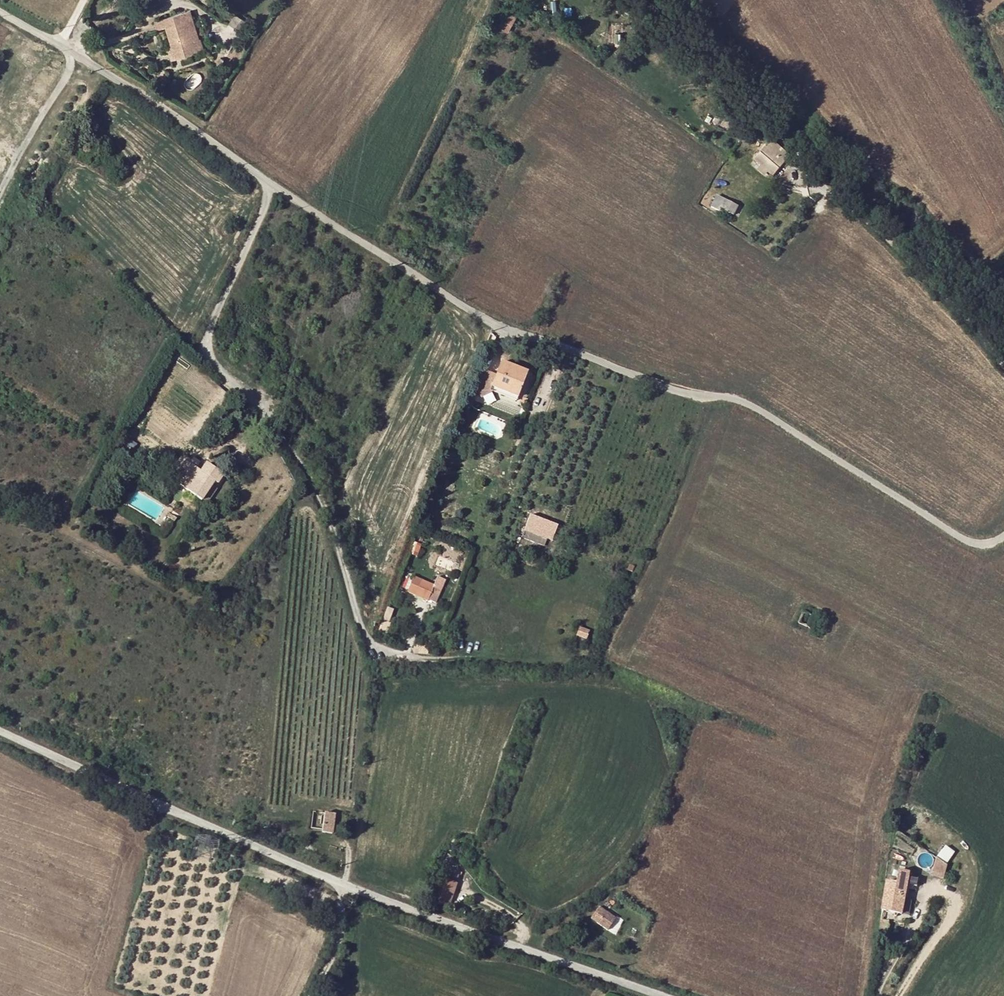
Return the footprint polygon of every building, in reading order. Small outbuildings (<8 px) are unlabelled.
[(508,32),(517,14),(508,10),(499,27),(508,32)] [(165,28),(176,61),(184,58),(189,57),(197,54),(193,43),(186,22),(184,22),(181,14),(161,20),(164,29),(165,28)] [(191,20),(186,22),(193,43),(198,41),(191,20)] [(242,33),(248,24),(242,20),(236,29),(242,33)] [(717,113),(712,121),(717,124),(722,117),(717,113)] [(83,154),(91,146),(84,140),(77,148),(83,154)] [(771,140),(766,146),(785,162),(790,156),(771,140)] [(761,153),(764,156),(779,169),(785,162),(766,146),(761,153)] [(774,176),(779,169),(764,156),(758,163),(774,176)] [(721,214),(724,209),(728,202),(719,197),(712,209),(721,214)] [(728,202),(724,209),(733,215),(738,208),(728,202)] [(491,390),(492,387),(518,397),(528,373),(502,362),(496,376),(495,379),(485,375),(478,392),(482,398),(493,392),(493,391),(491,390)] [(516,401),(518,397),(492,387),(491,390),(493,391),(516,401)] [(466,442),(468,437),(460,433),(458,439),(466,442)] [(207,464),(200,473),(203,475),(191,493),(202,500),(214,482),(217,484),(223,475),(207,464)] [(529,513),(524,529),(554,539),(559,524),(529,513)] [(524,531),(522,538),(549,545),(551,538),(524,531)] [(423,599),(430,584),(422,580),(415,596),(423,599)] [(813,630),(818,618),(804,612),(799,623),(813,630)] [(586,639),(589,631),(580,628),(577,635),(586,639)] [(316,812),(314,831),(332,834),(334,814),(316,812)] [(917,850),(901,838),(895,847),(910,859),(917,850)] [(948,861),(955,850),(945,844),(939,855),(948,861)] [(942,878),(948,866),(933,859),(927,871),(942,878)] [(440,867),(437,877),(456,884),(459,874),(440,867)] [(886,881),(881,910),(903,913),(905,901),(910,873),(899,871),(897,883),(886,881)] [(450,902),(456,884),(437,877),(431,895),(450,902)] [(912,902),(905,901),(903,913),(910,914),(912,902)] [(616,919),(600,908),(591,919),(607,930),(616,919)] [(878,939),(886,940),(889,921),(882,920),(880,920),(878,939)]
